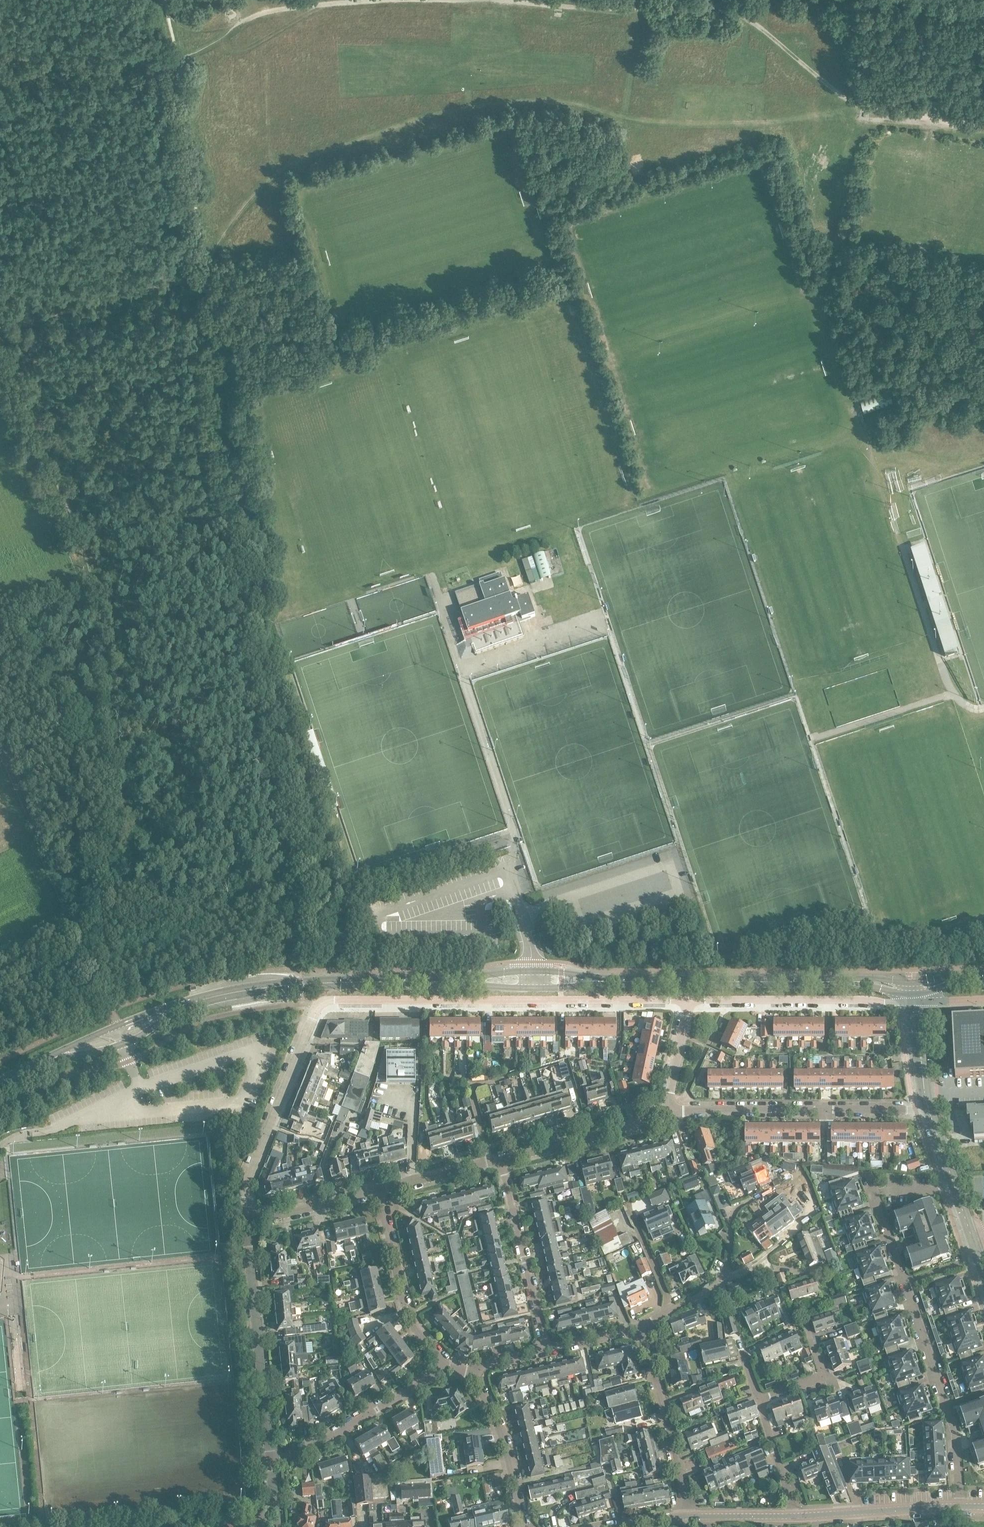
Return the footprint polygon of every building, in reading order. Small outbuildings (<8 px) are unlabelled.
[(894,404),(889,390),(860,399),(865,413),(894,404)] [(959,652),(925,547),(911,552),(945,657),(959,652)] [(551,577),(544,553),(534,556),(541,580),(551,577)] [(530,584),(522,560),(506,566),(514,589),(530,584)] [(481,585),(455,594),(462,613),(464,618),(458,620),(465,638),(469,637),(471,640),(466,642),(465,642),(461,643),(464,651),(473,647),(475,654),(525,637),(519,622),(535,616),(529,597),(518,601),(517,600),(516,601),(513,602),(511,596),(510,596),(505,581),(503,582),(501,573),(480,581),(481,585)] [(551,584),(531,590),(533,598),(554,592),(551,584)] [(953,1022),(955,1078),(983,1076),(983,1019),(954,1020),(954,1021),(953,1021),(953,1022)] [(359,1038),(368,1039),(368,1022),(358,1022),(358,1020),(344,1020),(344,1022),(327,1022),(321,1038),(341,1039),(340,1044),(358,1045),(359,1038)] [(418,1040),(418,1022),(380,1022),(380,1040),(418,1040)] [(442,1022),(430,1022),(430,1038),(442,1038),(442,1022)] [(454,1022),(442,1022),(442,1038),(448,1038),(454,1038),(454,1022)] [(467,1038),(467,1022),(454,1022),(454,1038),(467,1038)] [(467,1038),(479,1038),(479,1022),(467,1022),(467,1038)] [(504,1038),(504,1022),(491,1022),(491,1024),(485,1024),(485,1042),(491,1042),(491,1044),(503,1044),(503,1042),(503,1038),(504,1038)] [(516,1022),(504,1022),(504,1038),(516,1038),(516,1022)] [(528,1022),(516,1022),(516,1038),(522,1038),(528,1038),(528,1022)] [(541,1038),(541,1022),(528,1022),(528,1038),(541,1038)] [(541,1038),(553,1038),(553,1022),(541,1022),(541,1038)] [(578,1022),(565,1022),(565,1038),(578,1038),(578,1022)] [(590,1022),(578,1022),(578,1038),(590,1038),(590,1022)] [(602,1038),(602,1022),(590,1022),(590,1038),(602,1038)] [(602,1038),(615,1038),(615,1022),(602,1022),(602,1038)] [(661,1025),(645,1022),(643,1034),(659,1037),(661,1025)] [(727,1033),(742,1040),(747,1028),(733,1022),(727,1033)] [(775,1038),(776,1038),(787,1038),(787,1022),(775,1022),(775,1038)] [(799,1038),(799,1022),(787,1022),(787,1038),(799,1038)] [(812,1038),(812,1022),(799,1022),(799,1038),(812,1038)] [(824,1022),(812,1022),(812,1038),(824,1038),(824,1022)] [(836,1038),(849,1038),(849,1022),(836,1022),(836,1038)] [(854,1038),(861,1038),(861,1022),(849,1022),(849,1038),(849,1041),(854,1041),(854,1038)] [(873,1038),(873,1022),(861,1022),(861,1038),(861,1041),(866,1041),(866,1038),(873,1038)] [(886,1022),(873,1022),(873,1038),(873,1042),(879,1042),(879,1038),(886,1038),(886,1022)] [(742,1040),(727,1033),(722,1045),(737,1051),(742,1040)] [(643,1034),(640,1046),(656,1049),(659,1037),(643,1034)] [(346,1095),(345,1097),(344,1101),(336,1121),(343,1123),(345,1120),(349,1110),(360,1115),(366,1099),(362,1098),(372,1072),(379,1044),(365,1044),(346,1095)] [(638,1058),(653,1061),(656,1049),(640,1046),(638,1058)] [(357,1058),(357,1048),(339,1047),(339,1057),(357,1058)] [(376,1083),(376,1082),(401,1082),(401,1050),(384,1050),(376,1083)] [(418,1083),(418,1050),(401,1050),(401,1082),(417,1082),(417,1083),(418,1083)] [(329,1068),(329,1067),(330,1067),(331,1056),(321,1055),(320,1057),(314,1055),(310,1065),(337,1076),(339,1072),(329,1068)] [(636,1063),(635,1070),(651,1073),(653,1061),(638,1058),(633,1057),(632,1062),(636,1063)] [(587,1070),(585,1061),(578,1063),(580,1072),(587,1070)] [(336,1080),(337,1076),(310,1065),(307,1075),(321,1080),(324,1081),(326,1076),(336,1080)] [(343,1073),(349,1076),(351,1070),(345,1068),(343,1073)] [(648,1086),(651,1073),(635,1070),(631,1069),(630,1074),(634,1075),(632,1082),(648,1086)] [(347,1081),(349,1076),(343,1073),(341,1073),(339,1078),(347,1081)] [(721,1090),(721,1073),(709,1073),(709,1090),(711,1090),(721,1090)] [(734,1073),(721,1073),(721,1090),(734,1090),(734,1073)] [(746,1073),(734,1073),(734,1090),(746,1090),(746,1073)] [(758,1073),(746,1073),(746,1090),(758,1090),(758,1073)] [(771,1073),(758,1073),(758,1090),(771,1090),(771,1073)] [(771,1073),(771,1090),(783,1090),(783,1073),(771,1073)] [(808,1090),(808,1073),(795,1073),(795,1090),(808,1090)] [(820,1073),(808,1073),(808,1090),(820,1090),(820,1073)] [(832,1073),(820,1073),(820,1090),(832,1090),(832,1073)] [(844,1073),(832,1073),(832,1090),(844,1090),(844,1073)] [(857,1073),(844,1073),(844,1090),(857,1090),(857,1073)] [(862,1073),(857,1073),(857,1090),(869,1090),(869,1073),(862,1073)] [(881,1073),(869,1073),(869,1090),(881,1090),(881,1073)] [(881,1073),(881,1090),(894,1090),(894,1073),(881,1073)] [(593,1088),(597,1102),(607,1099),(603,1085),(602,1081),(604,1080),(602,1074),(597,1075),(598,1081),(592,1083),(593,1088)] [(324,1081),(321,1080),(307,1075),(300,1091),(324,1100),(328,1090),(321,1087),(324,1081)] [(584,1091),(583,1091),(588,1105),(597,1102),(593,1088),(586,1090),(585,1085),(586,1085),(584,1079),(579,1081),(581,1087),(583,1086),(584,1091)] [(440,1082),(421,1083),(422,1087),(428,1087),(429,1096),(440,1096),(440,1082)] [(628,1093),(625,1082),(618,1084),(621,1095),(628,1093)] [(552,1115),(562,1112),(556,1093),(549,1095),(546,1083),(543,1084),(552,1115)] [(536,1099),(542,1118),(552,1115),(543,1084),(540,1085),(544,1097),(536,1099)] [(562,1112),(572,1109),(567,1090),(568,1090),(567,1084),(561,1085),(563,1091),(556,1093),(562,1112)] [(490,1096),(486,1085),(478,1088),(475,1094),(477,1100),(490,1096)] [(500,1086),(494,1087),(497,1097),(500,1097),(502,1104),(503,1104),(496,1107),(502,1130),(512,1127),(503,1096),(500,1086)] [(695,1088),(695,1103),(706,1103),(707,1088),(695,1088)] [(529,1101),(526,1089),(523,1090),(532,1121),(542,1118),(536,1099),(529,1101)] [(523,1090),(520,1091),(524,1103),(517,1105),(522,1124),(532,1121),(523,1090)] [(296,1101),(311,1106),(313,1107),(315,1102),(326,1107),(328,1102),(324,1100),(300,1091),(296,1101)] [(506,1095),(503,1096),(512,1127),(522,1124),(517,1105),(510,1107),(506,1095)] [(462,1100),(464,1109),(470,1107),(468,1098),(462,1100)] [(310,1114),(308,1113),(311,1106),(296,1101),(292,1110),(316,1120),(318,1115),(311,1112),(310,1114)] [(492,1133),(502,1130),(495,1105),(483,1108),(485,1114),(487,1114),(492,1133)] [(300,1133),(303,1126),(306,1118),(308,1119),(307,1121),(314,1124),(316,1120),(292,1110),(289,1120),(294,1122),(291,1129),(300,1133)] [(367,1110),(362,1130),(369,1132),(372,1122),(374,1112),(367,1110)] [(976,1110),(967,1110),(967,1119),(970,1119),(971,1128),(973,1128),(974,1140),(983,1139),(983,1110),(976,1110)] [(374,1112),(372,1122),(377,1124),(377,1122),(380,1123),(382,1118),(383,1115),(374,1112)] [(464,1141),(475,1138),(469,1119),(471,1118),(469,1112),(464,1114),(466,1120),(467,1123),(459,1126),(464,1141)] [(954,1115),(960,1135),(970,1132),(963,1112),(954,1115)] [(441,1114),(445,1130),(437,1132),(442,1147),(453,1144),(444,1113),(441,1114)] [(447,1113),(444,1113),(453,1144),(464,1141),(459,1126),(453,1128),(452,1124),(450,1124),(447,1113)] [(426,1136),(431,1151),(442,1147),(437,1132),(429,1134),(428,1131),(429,1130),(427,1124),(422,1126),(423,1132),(425,1132),(426,1136)] [(746,1143),(759,1143),(759,1127),(746,1127),(746,1143)] [(771,1143),(771,1127),(759,1127),(759,1143),(771,1143)] [(783,1143),(783,1127),(771,1127),(771,1143),(783,1143)] [(795,1143),(795,1127),(783,1127),(783,1143),(783,1147),(789,1147),(789,1143),(795,1143)] [(808,1143),(808,1127),(795,1127),(795,1143),(808,1143)] [(820,1127),(808,1127),(808,1143),(820,1143),(820,1127)] [(845,1143),(845,1127),(832,1127),(832,1147),(838,1147),(838,1143),(845,1143)] [(857,1127),(845,1127),(845,1143),(845,1148),(850,1148),(850,1143),(857,1143),(857,1127)] [(869,1143),(869,1127),(857,1127),(857,1143),(857,1147),(863,1147),(863,1143),(869,1143)] [(882,1143),(882,1127),(869,1127),(869,1143),(869,1147),(875,1147),(875,1143),(882,1143)] [(882,1127),(882,1143),(882,1147),(887,1147),(887,1143),(894,1143),(894,1127),(882,1127)] [(907,1127),(894,1127),(894,1143),(907,1143),(907,1127)] [(708,1151),(714,1149),(708,1131),(695,1135),(705,1165),(711,1163),(708,1151)] [(287,1144),(288,1136),(279,1133),(276,1140),(287,1144)] [(288,1135),(288,1144),(298,1144),(299,1139),(288,1135)] [(350,1136),(349,1140),(347,1145),(353,1147),(356,1138),(350,1136)] [(394,1163),(391,1149),(390,1144),(388,1138),(384,1139),(386,1150),(379,1152),(383,1168),(389,1166),(389,1165),(394,1163)] [(673,1141),(661,1144),(665,1159),(667,1167),(678,1164),(677,1160),(684,1159),(679,1146),(674,1147),(673,1141)] [(383,1168),(379,1152),(378,1146),(370,1148),(369,1143),(365,1144),(371,1169),(377,1168),(377,1169),(383,1168)] [(319,1144),(316,1150),(323,1153),(325,1146),(319,1144)] [(371,1169),(365,1144),(361,1145),(362,1151),(355,1153),(358,1167),(357,1168),(358,1172),(371,1169)] [(662,1170),(659,1160),(665,1159),(661,1144),(651,1147),(657,1171),(662,1170)] [(405,1158),(402,1146),(391,1149),(394,1163),(399,1162),(400,1164),(403,1163),(405,1158)] [(643,1164),(649,1163),(652,1172),(657,1171),(651,1147),(640,1150),(643,1164)] [(636,1168),(636,1166),(643,1164),(640,1150),(629,1152),(635,1177),(641,1175),(639,1168),(636,1168)] [(629,1152),(619,1155),(622,1169),(628,1168),(631,1178),(635,1177),(629,1152)] [(286,1165),(293,1191),(298,1189),(298,1188),(303,1187),(297,1167),(291,1169),(288,1156),(286,1156),(286,1163),(286,1165)] [(347,1157),(336,1160),(337,1162),(329,1164),(331,1170),(329,1170),(331,1179),(333,1178),(335,1180),(346,1177),(345,1175),(343,1166),(348,1164),(347,1157)] [(600,1182),(614,1179),(609,1157),(595,1161),(600,1182)] [(266,1181),(263,1189),(264,1195),(267,1196),(283,1192),(279,1178),(276,1168),(279,1161),(274,1159),(265,1180),(266,1181)] [(313,1186),(318,1184),(318,1183),(323,1182),(319,1167),(311,1169),(311,1167),(312,1167),(310,1159),(306,1160),(313,1186)] [(306,1160),(302,1161),(304,1165),(297,1167),(303,1187),(307,1186),(308,1187),(313,1186),(306,1160)] [(752,1162),(748,1164),(751,1171),(755,1169),(753,1165),(757,1163),(756,1160),(752,1162)] [(918,1160),(911,1162),(907,1164),(909,1170),(920,1167),(918,1160)] [(595,1161),(581,1164),(586,1186),(600,1182),(595,1161)] [(694,1177),(700,1175),(695,1162),(690,1164),(694,1177)] [(748,1164),(740,1167),(743,1174),(751,1171),(748,1164)] [(282,1166),(284,1174),(286,1174),(286,1176),(279,1178),(283,1192),(287,1191),(288,1192),(293,1191),(286,1165),(282,1166)] [(682,1177),(689,1175),(686,1165),(679,1167),(682,1177)] [(712,1166),(706,1168),(708,1176),(715,1174),(717,1173),(714,1165),(712,1166)] [(563,1184),(568,1183),(565,1168),(555,1171),(560,1193),(565,1192),(563,1184)] [(751,1173),(757,1185),(768,1180),(763,1168),(751,1173)] [(553,1186),(555,1194),(560,1193),(555,1171),(545,1173),(549,1187),(553,1186)] [(543,1189),(549,1187),(545,1173),(535,1176),(541,1196),(544,1196),(543,1191),(544,1191),(543,1189)] [(757,1185),(751,1173),(739,1178),(745,1190),(747,1189),(749,1193),(756,1190),(754,1186),(757,1185)] [(788,1175),(772,1182),(774,1188),(790,1181),(788,1175)] [(788,1182),(783,1185),(786,1191),(792,1188),(795,1192),(807,1184),(802,1175),(789,1183),(788,1182)] [(541,1196),(535,1176),(521,1179),(520,1182),(521,1188),(524,1189),(530,1187),(530,1189),(534,1188),(536,1193),(530,1194),(531,1199),(541,1196)] [(615,1180),(618,1193),(625,1191),(621,1178),(615,1180)] [(699,1186),(696,1178),(683,1183),(686,1190),(699,1186)] [(857,1194),(861,1193),(858,1184),(854,1185),(853,1182),(844,1186),(842,1179),(829,1183),(835,1201),(857,1194)] [(493,1188),(491,1187),(477,1190),(482,1211),(491,1209),(490,1204),(485,1206),(484,1201),(487,1200),(487,1198),(493,1197),(495,1194),(493,1188)] [(588,1191),(587,1187),(581,1188),(587,1215),(596,1213),(591,1190),(588,1191)] [(574,1189),(572,1190),(573,1197),(575,1196),(580,1195),(582,1195),(580,1188),(574,1189)] [(477,1190),(467,1193),(471,1207),(476,1206),(477,1208),(478,1212),(482,1211),(477,1190)] [(658,1193),(662,1204),(670,1201),(665,1190),(658,1193)] [(468,1216),(466,1208),(471,1207),(467,1193),(458,1195),(463,1217),(468,1216)] [(857,1194),(835,1201),(832,1202),(836,1213),(839,1212),(841,1218),(853,1214),(851,1208),(861,1205),(857,1194)] [(452,1212),(456,1211),(458,1218),(463,1217),(458,1195),(448,1197),(452,1212)] [(449,1221),(447,1213),(452,1212),(448,1197),(438,1200),(444,1222),(449,1221)] [(759,1219),(773,1237),(794,1221),(793,1220),(803,1212),(797,1205),(792,1208),(791,1207),(786,1210),(778,1199),(766,1208),(769,1212),(759,1219)] [(432,1216),(437,1215),(439,1223),(444,1222),(438,1200),(429,1202),(432,1216)] [(546,1200),(532,1203),(534,1213),(556,1208),(555,1203),(547,1205),(546,1200)] [(432,1216),(429,1202),(419,1205),(414,1213),(419,1216),(421,1215),(422,1219),(432,1216)] [(697,1229),(705,1226),(706,1227),(715,1224),(705,1202),(689,1209),(697,1229)] [(895,1215),(900,1232),(901,1234),(907,1232),(909,1238),(914,1236),(917,1242),(907,1245),(909,1251),(907,1251),(913,1270),(951,1258),(944,1240),(948,1239),(942,1221),(941,1219),(938,1221),(932,1202),(895,1215)] [(665,1209),(665,1208),(643,1217),(650,1234),(653,1241),(663,1237),(660,1230),(672,1225),(669,1218),(673,1216),(669,1207),(665,1209)] [(556,1208),(534,1213),(537,1223),(551,1220),(555,1219),(554,1214),(558,1213),(556,1208)] [(607,1212),(589,1220),(605,1256),(632,1243),(628,1234),(619,1239),(607,1212)] [(492,1213),(478,1216),(479,1221),(471,1223),(473,1228),(495,1223),(492,1213)] [(841,1218),(846,1236),(849,1235),(849,1234),(871,1227),(875,1226),(873,1217),(869,1219),(868,1216),(855,1220),(853,1214),(841,1218)] [(422,1235),(419,1223),(416,1224),(416,1222),(416,1221),(411,1218),(406,1227),(408,1238),(422,1235)] [(769,1240),(773,1237),(759,1219),(747,1229),(761,1246),(765,1251),(772,1245),(769,1240)] [(561,1227),(560,1222),(552,1224),(551,1220),(537,1223),(539,1233),(561,1227)] [(357,1238),(365,1236),(365,1240),(364,1241),(366,1248),(370,1247),(364,1221),(354,1223),(357,1238)] [(357,1238),(354,1223),(344,1226),(350,1252),(354,1251),(352,1243),(350,1244),(350,1240),(357,1238)] [(474,1233),(482,1231),(483,1236),(497,1232),(495,1223),(473,1228),(474,1233)] [(333,1228),(336,1243),(345,1241),(345,1245),(344,1245),(346,1253),(350,1252),(344,1226),(333,1228)] [(554,1234),(562,1232),(561,1227),(539,1233),(541,1243),(542,1242),(556,1239),(554,1234)] [(875,1238),(871,1227),(849,1234),(849,1235),(855,1251),(868,1247),(866,1241),(875,1238)] [(821,1229),(816,1230),(815,1229),(811,1230),(811,1233),(798,1238),(810,1267),(821,1262),(820,1258),(824,1256),(817,1237),(823,1234),(821,1229)] [(319,1264),(315,1248),(320,1247),(317,1232),(315,1232),(314,1232),(311,1232),(310,1234),(305,1235),(312,1263),(313,1265),(319,1264)] [(483,1236),(484,1240),(476,1242),(477,1247),(499,1242),(497,1232),(483,1236)] [(297,1253),(304,1251),(308,1264),(312,1263),(305,1235),(300,1236),(299,1235),(296,1236),(295,1237),(293,1238),(297,1253)] [(432,1245),(431,1240),(425,1242),(426,1243),(423,1243),(422,1235),(408,1238),(411,1250),(432,1245)] [(542,1242),(548,1267),(561,1264),(560,1259),(568,1258),(566,1247),(564,1241),(557,1243),(556,1239),(542,1242)] [(580,1239),(570,1242),(572,1249),(582,1246),(580,1239)] [(479,1252),(486,1250),(487,1255),(501,1252),(502,1252),(499,1242),(477,1247),(479,1252)] [(329,1255),(336,1254),(334,1243),(326,1245),(329,1255)] [(427,1258),(425,1251),(427,1250),(428,1251),(433,1250),(432,1245),(411,1250),(413,1261),(427,1258)] [(883,1261),(887,1260),(884,1251),(880,1253),(879,1250),(870,1253),(868,1247),(855,1251),(857,1257),(854,1258),(858,1269),(883,1261)] [(286,1266),(284,1248),(278,1248),(271,1248),(271,1255),(269,1255),(270,1257),(269,1258),(269,1261),(270,1262),(271,1267),(286,1266)] [(835,1248),(824,1253),(830,1269),(841,1264),(835,1248)] [(503,1262),(501,1252),(487,1255),(489,1259),(481,1261),(482,1267),(485,1277),(492,1276),(494,1280),(507,1277),(507,1276),(503,1262)] [(373,1260),(371,1253),(361,1255),(363,1262),(373,1260)] [(741,1258),(745,1265),(753,1260),(750,1253),(741,1258)] [(668,1254),(657,1259),(662,1269),(667,1267),(667,1266),(672,1264),(668,1254)] [(671,1275),(677,1272),(683,1284),(699,1276),(704,1273),(695,1255),(687,1259),(690,1266),(680,1271),(676,1264),(668,1268),(671,1275)] [(437,1268),(436,1264),(431,1265),(431,1266),(429,1266),(427,1258),(413,1261),(416,1273),(437,1268)] [(645,1260),(636,1264),(642,1277),(651,1273),(645,1260)] [(887,1272),(883,1261),(858,1269),(864,1286),(876,1282),(874,1276),(887,1272)] [(572,1272),(570,1266),(562,1268),(561,1264),(548,1267),(547,1267),(550,1277),(572,1272)] [(287,1277),(286,1266),(271,1267),(271,1268),(270,1270),(270,1273),(271,1274),(272,1279),(282,1278),(282,1285),(290,1284),(290,1283),(294,1283),(293,1277),(287,1277)] [(432,1282),(430,1274),(433,1273),(433,1274),(438,1273),(437,1268),(416,1273),(419,1285),(432,1282)] [(375,1270),(361,1273),(362,1279),(358,1280),(359,1284),(378,1280),(375,1270)] [(565,1279),(573,1277),(572,1272),(550,1277),(552,1286),(566,1283),(565,1279)] [(777,1276),(780,1285),(787,1283),(784,1274),(777,1276)] [(494,1280),(495,1284),(487,1286),(488,1291),(510,1286),(508,1276),(507,1276),(507,1277),(494,1280)] [(936,1287),(933,1288),(935,1294),(936,1299),(962,1291),(966,1290),(963,1281),(959,1282),(958,1280),(948,1283),(946,1276),(933,1281),(936,1287)] [(457,1291),(454,1277),(449,1278),(451,1286),(452,1292),(457,1291)] [(365,1294),(380,1290),(378,1280),(359,1284),(360,1289),(364,1288),(365,1294)] [(623,1283),(617,1286),(621,1298),(624,1308),(630,1305),(631,1307),(648,1300),(646,1296),(649,1294),(644,1282),(643,1280),(625,1288),(623,1283)] [(788,1289),(792,1301),(819,1292),(815,1281),(788,1289)] [(419,1285),(421,1296),(429,1294),(432,1301),(438,1298),(435,1292),(435,1293),(432,1282),(419,1285)] [(761,1286),(762,1285),(761,1282),(760,1282),(759,1282),(754,1284),(756,1288),(758,1293),(764,1291),(761,1286)] [(888,1285),(878,1288),(876,1282),(864,1286),(866,1292),(863,1293),(867,1305),(869,1304),(869,1303),(891,1296),(892,1296),(896,1295),(893,1286),(889,1288),(888,1285)] [(576,1291),(575,1286),(567,1288),(566,1283),(552,1286),(554,1296),(576,1291)] [(601,1290),(602,1294),(616,1290),(614,1283),(601,1287),(601,1290)] [(744,1292),(740,1283),(728,1288),(733,1298),(744,1292)] [(583,1294),(601,1290),(601,1287),(600,1285),(582,1290),(583,1294)] [(280,1295),(273,1295),(274,1300),(273,1301),(274,1305),(274,1306),(275,1307),(295,1305),(293,1287),(290,1288),(290,1286),(279,1288),(280,1295)] [(493,1296),(495,1300),(512,1296),(510,1286),(488,1291),(489,1297),(493,1296)] [(364,1305),(382,1301),(380,1290),(365,1294),(367,1300),(363,1300),(364,1305)] [(556,1306),(571,1303),(570,1298),(577,1296),(576,1291),(554,1296),(556,1306)] [(962,1291),(936,1299),(942,1316),(945,1315),(958,1311),(956,1305),(965,1302),(962,1291)] [(678,1294),(670,1299),(673,1304),(681,1299),(678,1294)] [(831,1298),(834,1307),(849,1303),(846,1294),(831,1298)] [(493,1311),(515,1305),(512,1296),(495,1300),(496,1304),(491,1306),(493,1311)] [(606,1320),(618,1317),(613,1296),(608,1297),(610,1303),(610,1302),(611,1305),(603,1307),(606,1320)] [(895,1307),(892,1296),(891,1296),(869,1303),(869,1304),(875,1320),(888,1316),(886,1310),(895,1307)] [(768,1300),(770,1306),(768,1306),(775,1320),(781,1317),(776,1305),(781,1303),(779,1298),(775,1300),(775,1298),(773,1298),(768,1300)] [(596,1306),(595,1300),(590,1302),(595,1323),(606,1320),(603,1307),(595,1308),(595,1306),(596,1306)] [(754,1307),(759,1318),(755,1320),(759,1328),(760,1327),(775,1320),(768,1306),(770,1306),(768,1300),(754,1307)] [(369,1308),(370,1315),(385,1311),(382,1301),(364,1305),(365,1309),(369,1308)] [(585,1303),(587,1308),(588,1308),(588,1310),(580,1312),(584,1326),(595,1323),(590,1302),(585,1303)] [(295,1309),(307,1308),(306,1303),(295,1305),(275,1307),(275,1312),(274,1313),(275,1316),(276,1317),(276,1319),(291,1317),(296,1317),(295,1309)] [(432,1318),(439,1327),(450,1318),(443,1309),(440,1304),(435,1306),(438,1312),(432,1318)] [(494,1316),(502,1314),(503,1319),(517,1315),(515,1305),(493,1311),(494,1316)] [(580,1312),(573,1314),(571,1307),(567,1308),(572,1328),(584,1326),(580,1312)] [(755,1320),(759,1318),(754,1307),(741,1313),(751,1332),(754,1338),(763,1334),(760,1327),(759,1328),(755,1320)] [(824,1316),(811,1320),(815,1333),(835,1327),(832,1318),(835,1317),(834,1313),(839,1311),(838,1307),(829,1310),(830,1312),(824,1314),(824,1316)] [(567,1308),(557,1311),(558,1315),(564,1314),(565,1318),(561,1319),(562,1321),(555,1322),(554,1324),(556,1330),(558,1332),(572,1328),(567,1308)] [(698,1319),(695,1310),(680,1315),(686,1330),(707,1323),(704,1316),(698,1319)] [(951,1332),(973,1325),(977,1324),(974,1315),(970,1316),(969,1314),(960,1317),(958,1311),(945,1315),(951,1332)] [(790,1313),(782,1316),(786,1326),(794,1323),(790,1313)] [(680,1315),(669,1320),(675,1335),(686,1330),(680,1315)] [(899,1319),(890,1322),(888,1316),(875,1320),(881,1337),(903,1330),(907,1329),(904,1321),(900,1322),(899,1319)] [(277,1331),(284,1330),(285,1336),(326,1332),(326,1325),(302,1328),(301,1323),(292,1324),(291,1317),(276,1319),(276,1320),(275,1321),(276,1324),(277,1325),(277,1331)] [(457,1323),(455,1324),(450,1318),(439,1327),(447,1336),(464,1322),(461,1318),(456,1322),(457,1323)] [(733,1318),(725,1320),(730,1335),(737,1333),(733,1318)] [(356,1320),(346,1322),(348,1331),(358,1327),(356,1320)] [(509,1322),(513,1342),(528,1339),(529,1337),(528,1331),(525,1329),(519,1331),(519,1329),(515,1330),(514,1326),(519,1324),(518,1320),(509,1322)] [(462,1329),(467,1326),(464,1322),(447,1336),(455,1346),(463,1334),(460,1330),(462,1329)] [(507,1330),(499,1332),(502,1345),(513,1342),(509,1322),(505,1323),(507,1330)] [(361,1328),(364,1334),(372,1330),(369,1324),(361,1328)] [(856,1324),(844,1328),(846,1333),(858,1329),(856,1324)] [(722,1325),(713,1325),(714,1342),(723,1341),(722,1325)] [(973,1325),(951,1332),(948,1333),(952,1344),(977,1335),(976,1335),(973,1325)] [(395,1335),(388,1326),(367,1342),(369,1345),(375,1341),(375,1340),(378,1338),(383,1344),(395,1335)] [(499,1332),(491,1334),(491,1331),(490,1326),(486,1327),(491,1348),(502,1345),(499,1332)] [(348,1331),(352,1340),(361,1334),(358,1327),(348,1331)] [(486,1327),(481,1328),(482,1333),(483,1333),(484,1335),(476,1337),(479,1351),(491,1348),(486,1327)] [(848,1339),(860,1335),(858,1329),(846,1333),(848,1339)] [(907,1341),(903,1330),(881,1337),(886,1355),(899,1350),(897,1344),(907,1341)] [(786,1335),(791,1347),(794,1346),(797,1353),(803,1350),(794,1332),(786,1335)] [(357,1346),(360,1344),(365,1340),(361,1334),(352,1340),(357,1346)] [(479,1351),(476,1337),(472,1338),(463,1334),(455,1346),(455,1347),(457,1348),(455,1350),(467,1355),(469,1353),(470,1354),(471,1353),(479,1351)] [(977,1335),(952,1344),(956,1357),(959,1356),(960,1360),(973,1356),(971,1350),(980,1346),(979,1343),(983,1342),(980,1334),(976,1335),(977,1335)] [(386,1354),(401,1343),(395,1335),(383,1344),(386,1348),(383,1350),(386,1354)] [(794,1346),(791,1347),(786,1335),(776,1340),(783,1355),(790,1352),(791,1356),(794,1355),(794,1354),(797,1353),(794,1346)] [(280,1357),(280,1358),(295,1357),(306,1355),(304,1337),(284,1339),(285,1346),(279,1347),(279,1352),(279,1353),(279,1356),(280,1357)] [(688,1337),(681,1339),(682,1343),(679,1344),(682,1352),(691,1349),(688,1337)] [(699,1339),(691,1342),(693,1349),(702,1346),(699,1339)] [(738,1357),(732,1340),(725,1342),(725,1343),(700,1349),(705,1365),(729,1359),(737,1357),(737,1358),(738,1357)] [(772,1360),(783,1355),(776,1340),(758,1348),(766,1367),(774,1363),(772,1360)] [(826,1347),(830,1359),(847,1353),(843,1341),(826,1347)] [(391,1355),(395,1360),(407,1351),(401,1343),(386,1354),(388,1357),(391,1355)] [(636,1349),(633,1347),(618,1351),(621,1365),(622,1368),(627,1366),(627,1365),(635,1363),(636,1363),(634,1357),(635,1357),(637,1354),(636,1349)] [(379,1359),(386,1354),(383,1350),(377,1355),(379,1359)] [(806,1358),(804,1359),(806,1364),(813,1361),(808,1350),(803,1352),(806,1358)] [(916,1355),(912,1356),(911,1353),(901,1356),(899,1350),(886,1355),(892,1371),(892,1372),(914,1364),(915,1364),(919,1363),(916,1355)] [(399,1365),(389,1372),(392,1376),(413,1360),(407,1351),(395,1360),(399,1365)] [(612,1376),(616,1375),(615,1371),(614,1371),(613,1367),(621,1365),(618,1351),(607,1353),(612,1376)] [(607,1353),(595,1356),(598,1371),(607,1369),(608,1372),(607,1372),(608,1377),(612,1376),(607,1353)] [(851,1365),(847,1353),(830,1359),(834,1371),(851,1365)] [(386,1354),(379,1359),(382,1362),(388,1357),(386,1354)] [(280,1363),(280,1364),(280,1368),(281,1369),(281,1370),(296,1368),(297,1369),(302,1368),(302,1361),(307,1361),(306,1355),(295,1357),(280,1358),(280,1363)] [(975,1362),(973,1356),(960,1360),(966,1377),(983,1371),(983,1358),(975,1362)] [(588,1380),(583,1359),(571,1362),(574,1375),(582,1373),(582,1376),(583,1381),(588,1380)] [(868,1359),(857,1364),(859,1369),(870,1365),(868,1359)] [(567,1379),(566,1377),(574,1375),(571,1362),(559,1364),(564,1386),(569,1385),(568,1379),(567,1379)] [(624,1377),(638,1374),(636,1363),(635,1363),(627,1365),(627,1366),(622,1368),(624,1377)] [(674,1385),(688,1382),(690,1388),(702,1384),(700,1377),(690,1380),(686,1363),(670,1367),(674,1385)] [(559,1381),(560,1387),(564,1386),(559,1364),(548,1367),(551,1381),(559,1379),(559,1381)] [(918,1375),(915,1364),(914,1364),(892,1372),(892,1371),(889,1372),(893,1384),(896,1383),(898,1389),(911,1384),(909,1378),(918,1375)] [(861,1375),(872,1371),(870,1365),(859,1369),(861,1375)] [(548,1367),(536,1370),(541,1391),(543,1397),(549,1396),(548,1390),(546,1382),(551,1381),(548,1367)] [(281,1370),(281,1371),(281,1373),(281,1376),(282,1377),(282,1382),(292,1381),(293,1388),(298,1387),(296,1368),(281,1370)] [(375,1373),(380,1382),(387,1379),(381,1369),(375,1373)] [(361,1385),(365,1391),(375,1385),(367,1372),(361,1376),(360,1374),(358,1370),(354,1373),(361,1385)] [(534,1387),(535,1393),(541,1391),(536,1370),(525,1373),(528,1386),(534,1385),(535,1387),(534,1387)] [(972,1394),(983,1390),(983,1389),(982,1384),(983,1383),(983,1371),(966,1377),(972,1394)] [(353,1381),(347,1384),(354,1397),(365,1391),(361,1385),(354,1373),(350,1375),(352,1378),(352,1379),(353,1381)] [(525,1373),(513,1375),(518,1396),(516,1396),(518,1403),(523,1401),(522,1395),(521,1393),(529,1391),(528,1386),(525,1373)] [(797,1373),(791,1375),(793,1381),(799,1379),(797,1373)] [(516,1396),(518,1396),(513,1375),(499,1379),(498,1381),(499,1387),(502,1389),(508,1387),(508,1389),(512,1388),(513,1392),(510,1393),(512,1404),(518,1403),(516,1396)] [(610,1379),(612,1388),(622,1385),(619,1377),(610,1379)] [(736,1385),(733,1377),(711,1385),(707,1387),(713,1404),(723,1400),(720,1392),(736,1385)] [(777,1386),(774,1380),(765,1384),(768,1390),(777,1386)] [(610,1381),(603,1383),(605,1389),(612,1388),(610,1381)] [(328,1386),(330,1388),(325,1390),(329,1397),(323,1400),(331,1413),(332,1413),(333,1413),(336,1411),(337,1410),(341,1407),(334,1394),(335,1394),(337,1390),(333,1383),(328,1386)] [(922,1387),(913,1390),(911,1384),(898,1389),(900,1395),(897,1396),(901,1407),(904,1406),(926,1398),(926,1399),(930,1397),(927,1389),(923,1390),(922,1387)] [(637,1401),(633,1386),(619,1390),(624,1405),(637,1401)] [(692,1396),(680,1401),(686,1414),(689,1413),(691,1417),(702,1413),(709,1410),(707,1406),(713,1404),(707,1387),(706,1387),(698,1390),(699,1394),(692,1396)] [(880,1405),(874,1388),(862,1392),(868,1409),(880,1405)] [(285,1403),(284,1404),(284,1407),(285,1408),(285,1409),(301,1408),(306,1408),(308,1407),(307,1403),(303,1404),(303,1406),(300,1406),(299,1389),(291,1390),(292,1397),(284,1398),(285,1403)] [(468,1410),(467,1408),(467,1406),(466,1404),(464,1404),(461,1399),(461,1396),(458,1391),(455,1390),(450,1393),(449,1392),(441,1397),(441,1398),(431,1400),(433,1410),(443,1408),(445,1410),(448,1408),(455,1418),(468,1410)] [(619,1390),(606,1394),(610,1409),(624,1405),(619,1390)] [(868,1409),(862,1392),(850,1397),(853,1404),(848,1405),(852,1415),(868,1409)] [(312,1405),(308,1408),(310,1421),(318,1416),(320,1419),(325,1417),(326,1417),(329,1415),(330,1414),(331,1413),(323,1400),(318,1403),(314,1397),(310,1399),(312,1404),(312,1405)] [(785,1401),(790,1418),(794,1416),(795,1421),(793,1421),(795,1428),(805,1425),(802,1418),(800,1419),(798,1415),(804,1413),(798,1397),(785,1401)] [(850,1416),(845,1403),(839,1405),(837,1398),(825,1402),(831,1419),(841,1416),(842,1419),(850,1416)] [(930,1409),(926,1399),(926,1398),(904,1406),(910,1423),(922,1419),(920,1413),(930,1409)] [(790,1418),(785,1401),(771,1406),(777,1422),(779,1427),(784,1425),(783,1420),(790,1418)] [(759,1418),(753,1402),(736,1408),(742,1424),(759,1418)] [(831,1419),(825,1402),(812,1407),(818,1423),(831,1419)] [(973,1449),(979,1466),(983,1464),(983,1402),(960,1410),(967,1430),(973,1428),(974,1433),(980,1431),(982,1437),(973,1441),(975,1446),(973,1447),(973,1449)] [(616,1424),(642,1417),(638,1403),(612,1410),(615,1420),(603,1423),(607,1437),(624,1433),(622,1427),(615,1428),(614,1424),(616,1424)] [(530,1413),(528,1405),(515,1409),(518,1420),(539,1415),(538,1411),(532,1412),(532,1413),(530,1413)] [(859,1420),(884,1411),(882,1405),(857,1414),(859,1420)] [(286,1415),(285,1416),(285,1419),(286,1420),(286,1422),(288,1422),(289,1428),(297,1427),(296,1421),(302,1420),(304,1420),(304,1424),(308,1423),(306,1408),(301,1408),(285,1409),(286,1415)] [(741,1424),(742,1424),(736,1408),(726,1411),(732,1426),(731,1426),(733,1432),(736,1431),(737,1433),(743,1431),(741,1424)] [(411,1411),(401,1416),(411,1433),(413,1432),(411,1428),(418,1424),(411,1411)] [(534,1429),(532,1421),(534,1420),(534,1421),(540,1420),(539,1415),(518,1420),(520,1432),(534,1429)] [(408,1435),(411,1433),(401,1416),(392,1422),(400,1435),(405,1431),(408,1435)] [(426,1436),(438,1435),(436,1420),(424,1422),(426,1436)] [(862,1434),(858,1422),(853,1424),(857,1436),(862,1434)] [(847,1426),(851,1438),(857,1436),(853,1424),(847,1426)] [(942,1424),(924,1425),(925,1437),(943,1436),(942,1424)] [(710,1443),(712,1447),(729,1440),(726,1432),(715,1437),(711,1425),(686,1434),(692,1450),(710,1443)] [(378,1441),(381,1446),(386,1443),(392,1453),(399,1448),(394,1438),(390,1440),(382,1427),(373,1433),(378,1441)] [(520,1432),(523,1444),(544,1439),(543,1434),(538,1435),(538,1436),(536,1437),(534,1429),(520,1432)] [(639,1446),(654,1442),(651,1432),(625,1439),(627,1444),(638,1441),(639,1446)] [(375,1449),(381,1446),(378,1441),(373,1433),(364,1438),(372,1451),(374,1454),(377,1452),(375,1449)] [(418,1437),(415,1439),(418,1445),(420,1449),(425,1446),(424,1434),(418,1437)] [(479,1435),(480,1447),(489,1446),(487,1434),(479,1435)] [(744,1436),(747,1443),(753,1440),(750,1434),(744,1436)] [(821,1448),(826,1446),(822,1435),(817,1437),(821,1448)] [(943,1447),(943,1436),(925,1437),(926,1449),(943,1447)] [(372,1451),(364,1438),(355,1444),(362,1457),(368,1453),(370,1457),(374,1454),(372,1451)] [(434,1438),(425,1439),(429,1478),(442,1477),(439,1444),(439,1438),(434,1439),(434,1438)] [(613,1475),(623,1473),(614,1438),(599,1442),(601,1453),(601,1458),(601,1466),(610,1464),(613,1475)] [(479,1439),(462,1442),(463,1448),(457,1449),(457,1450),(452,1451),(452,1457),(481,1453),(479,1439)] [(539,1452),(537,1444),(540,1444),(540,1445),(545,1443),(544,1439),(523,1444),(526,1455),(539,1452)] [(637,1455),(637,1457),(657,1453),(656,1449),(656,1448),(655,1444),(654,1443),(654,1442),(639,1446),(641,1454),(637,1455)] [(725,1451),(724,1447),(722,1443),(706,1450),(709,1458),(714,1456),(719,1454),(725,1451)] [(832,1446),(836,1458),(842,1455),(837,1444),(832,1446)] [(769,1467),(760,1446),(732,1458),(739,1476),(740,1475),(742,1479),(751,1475),(747,1468),(753,1465),(760,1479),(769,1475),(767,1468),(769,1467)] [(944,1459),(944,1454),(947,1454),(946,1447),(943,1447),(926,1449),(926,1460),(944,1459)] [(813,1454),(816,1460),(822,1476),(830,1497),(844,1492),(844,1490),(847,1489),(831,1449),(828,1450),(827,1448),(813,1454)] [(588,1450),(588,1462),(597,1461),(596,1449),(588,1450)] [(377,1452),(374,1454),(378,1461),(382,1468),(385,1466),(381,1459),(377,1452)] [(543,1459),(541,1459),(539,1452),(526,1455),(528,1466),(550,1461),(549,1456),(543,1458),(543,1459)] [(452,1457),(453,1462),(459,1461),(459,1462),(465,1461),(466,1468),(482,1465),(481,1453),(452,1457)] [(644,1467),(659,1463),(659,1462),(659,1461),(658,1457),(658,1456),(657,1453),(637,1457),(639,1463),(640,1468),(644,1467)] [(370,1457),(379,1473),(383,1471),(382,1468),(378,1461),(374,1454),(370,1457)] [(728,1475),(722,1461),(719,1454),(714,1456),(718,1463),(714,1465),(710,1466),(711,1469),(719,1489),(727,1486),(723,1477),(728,1475)] [(909,1479),(909,1476),(908,1472),(908,1469),(907,1456),(896,1457),(897,1480),(909,1479)] [(344,1457),(317,1465),(322,1480),(348,1472),(344,1457)] [(884,1463),(886,1480),(897,1480),(896,1457),(884,1458),(884,1463)] [(723,1477),(727,1486),(742,1479),(740,1475),(739,1476),(732,1458),(722,1461),(728,1475),(723,1477)] [(862,1464),(861,1459),(850,1460),(851,1483),(863,1482),(862,1464)] [(861,1459),(862,1464),(863,1482),(874,1481),(873,1464),(873,1459),(861,1459)] [(926,1460),(927,1471),(945,1470),(944,1459),(926,1460)] [(806,1482),(822,1476),(816,1460),(800,1466),(806,1482)] [(528,1466),(531,1478),(545,1475),(543,1467),(545,1466),(545,1467),(551,1466),(550,1461),(528,1466)] [(366,1473),(361,1463),(353,1466),(358,1477),(366,1473)] [(647,1480),(644,1480),(645,1484),(653,1482),(652,1476),(662,1473),(661,1470),(661,1468),(660,1465),(659,1464),(659,1463),(644,1467),(647,1480)] [(886,1480),(884,1463),(873,1464),(874,1481),(879,1481),(879,1484),(886,1483),(886,1480)] [(702,1470),(711,1493),(719,1489),(711,1469),(710,1466),(702,1470)] [(572,1475),(565,1477),(565,1479),(568,1492),(575,1490),(577,1501),(588,1498),(595,1496),(609,1492),(611,1491),(601,1469),(590,1472),(572,1475)] [(946,1482),(945,1470),(927,1471),(928,1483),(930,1483),(930,1485),(936,1484),(936,1483),(946,1482)] [(354,1480),(356,1498),(356,1505),(357,1506),(372,1504),(372,1499),(388,1498),(385,1472),(385,1471),(370,1478),(354,1480)] [(635,1508),(632,1493),(632,1490),(632,1489),(630,1482),(629,1476),(624,1477),(626,1488),(621,1489),(622,1497),(623,1502),(625,1510),(626,1510),(627,1510),(631,1509),(632,1509),(635,1508)] [(565,1479),(562,1480),(551,1483),(529,1488),(532,1500),(568,1492),(565,1479)] [(431,1480),(395,1482),(396,1506),(402,1505),(402,1501),(432,1499),(431,1480)] [(501,1481),(484,1484),(486,1494),(490,1493),(489,1490),(503,1488),(501,1481)] [(651,1505),(652,1505),(656,1504),(653,1489),(655,1488),(653,1482),(645,1484),(646,1488),(649,1487),(650,1489),(643,1491),(646,1506),(647,1506),(651,1505)] [(314,1496),(314,1484),(302,1485),(302,1497),(314,1496)] [(316,1501),(323,1500),(323,1497),(322,1497),(320,1485),(314,1485),(316,1501)] [(671,1501),(668,1486),(655,1488),(653,1489),(656,1504),(657,1504),(658,1504),(662,1504),(663,1503),(671,1501)] [(632,1490),(632,1493),(635,1508),(639,1507),(640,1508),(644,1507),(645,1506),(646,1506),(643,1491),(642,1488),(637,1489),(632,1490)] [(473,1506),(469,1491),(459,1494),(463,1509),(473,1506)] [(607,1509),(605,1501),(611,1499),(609,1492),(595,1496),(588,1498),(593,1513),(607,1509)] [(459,1496),(452,1498),(451,1498),(455,1515),(463,1514),(459,1496)] [(579,1518),(593,1513),(588,1498),(574,1503),(570,1506),(571,1511),(576,1510),(579,1518)] [(503,1506),(502,1501),(488,1504),(494,1526),(508,1523),(504,1506),(503,1506)] [(311,1507),(309,1507),(310,1504),(304,1503),(300,1521),(298,1520),(297,1526),(301,1526),(313,1526),(316,1517),(315,1517),(315,1516),(314,1516),(314,1517),(313,1517),(309,1516),(311,1507)] [(475,1526),(491,1526),(494,1526),(488,1504),(471,1508),(472,1509),(471,1509),(475,1526)] [(357,1506),(356,1505),(349,1506),(350,1518),(358,1517),(357,1506)] [(471,1509),(467,1510),(469,1516),(467,1517),(467,1516),(447,1520),(449,1526),(475,1526),(471,1509)] [(404,1525),(404,1514),(397,1515),(398,1526),(411,1526),(411,1525),(404,1525)] [(391,1526),(383,1526),(398,1526),(397,1515),(390,1515),(391,1526)] [(424,1524),(423,1516),(417,1516),(417,1519),(411,1519),(411,1525),(411,1526),(424,1526),(424,1524)] [(337,1518),(337,1521),(338,1526),(351,1526),(350,1519),(343,1520),(342,1517),(337,1518)] [(325,1522),(326,1526),(338,1526),(337,1521),(337,1518),(333,1518),(332,1518),(333,1521),(325,1522)] [(376,1526),(376,1521),(378,1521),(377,1519),(370,1519),(370,1526),(383,1526),(376,1526)]
